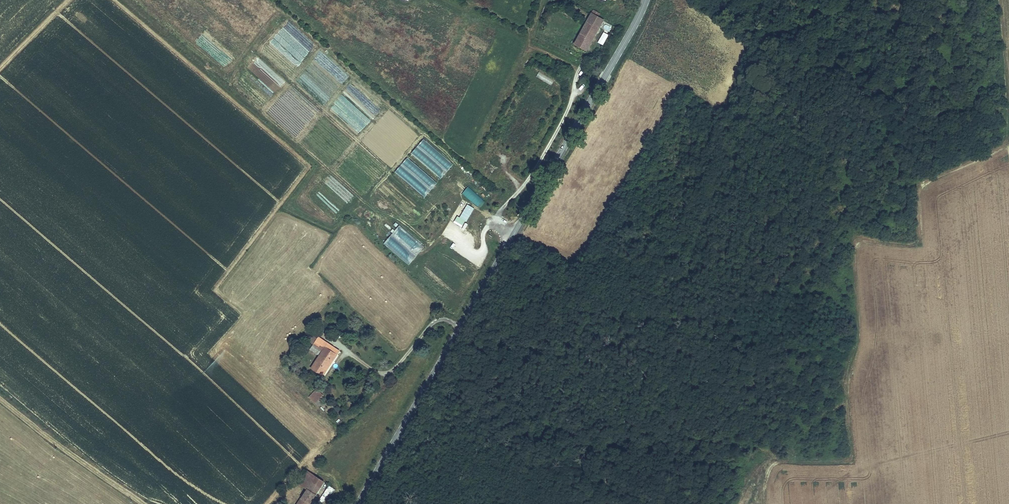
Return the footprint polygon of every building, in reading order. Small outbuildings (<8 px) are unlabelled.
[(578,40),(590,47),(603,22),(595,18),(591,15),(578,40)] [(603,32),(597,43),(603,46),(609,35),(603,32)] [(575,46),(578,48),(587,52),(590,47),(578,40),(575,46)] [(551,86),(554,81),(539,72),(536,77),(551,86)] [(441,179),(453,164),(423,139),(411,154),(441,179)] [(425,198),(437,183),(407,157),(395,172),(425,198)] [(482,169),(490,176),(498,167),(490,160),(482,169)] [(461,195),(479,208),(484,201),(467,187),(461,195)] [(454,221),(463,226),(473,208),(467,204),(459,217),(457,216),(454,221)] [(383,245),(409,265),(425,246),(399,225),(383,245)] [(304,362),(311,367),(314,363),(320,367),(331,348),(320,341),(323,336),(313,329),(306,339),(315,345),(304,362)] [(335,344),(323,336),(320,341),(331,348),(335,344)] [(314,363),(311,367),(317,371),(320,367),(314,363)] [(311,397),(317,392),(313,389),(308,394),(311,397)] [(310,483),(306,489),(314,494),(322,482),(314,476),(310,483)] [(302,486),(306,489),(310,483),(306,479),(302,486)] [(319,500),(324,503),(334,488),(329,485),(319,500)] [(306,489),(297,503),(308,503),(314,494),(306,489)]
